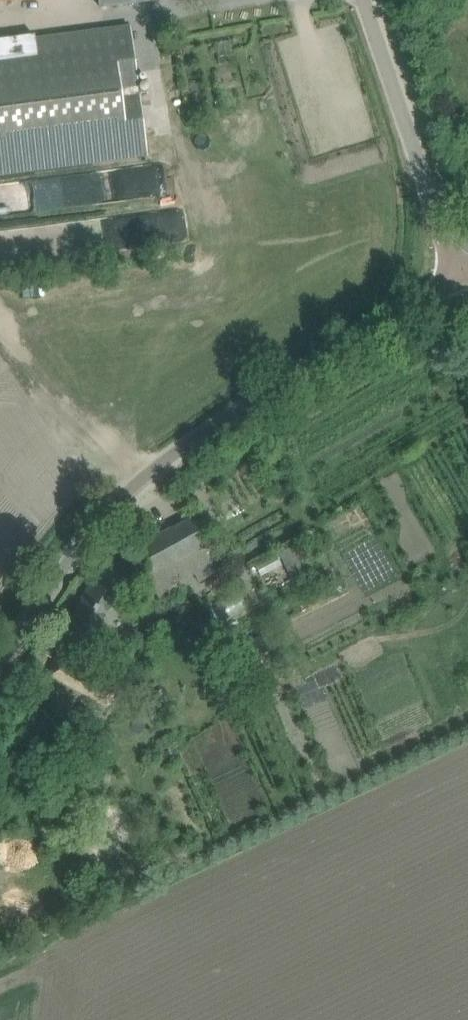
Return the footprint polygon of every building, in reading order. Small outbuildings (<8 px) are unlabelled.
[(147,156),(130,28),(45,40),(0,45),(0,176),(147,156)] [(37,200),(37,183),(13,182),(13,199),(37,200)] [(133,549),(142,567),(159,598),(223,563),(205,532),(196,514),(133,549)] [(295,581),(314,571),(300,544),(281,554),(295,581)] [(63,631),(80,642),(93,649),(137,576),(107,557),(81,598),(83,599),(63,631)] [(54,660),(43,682),(106,712),(116,690),(54,660)]
